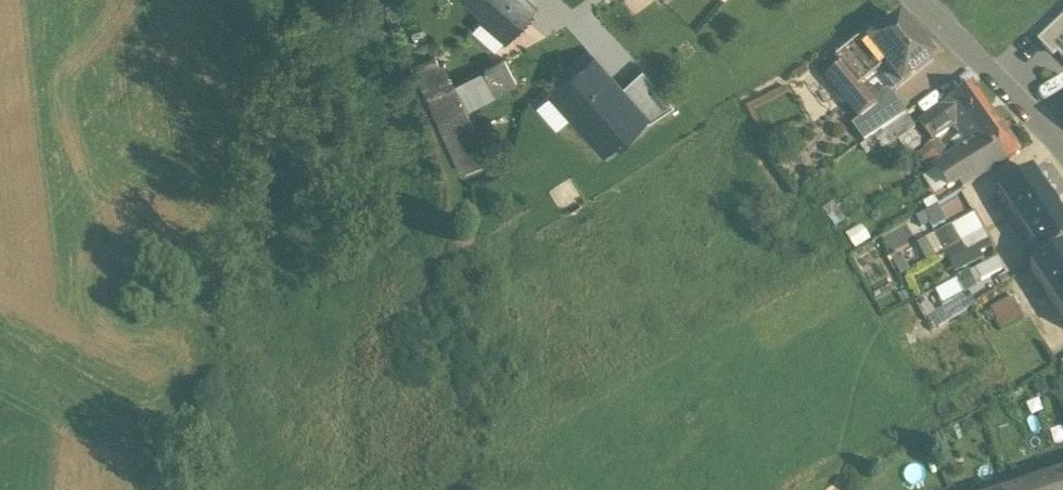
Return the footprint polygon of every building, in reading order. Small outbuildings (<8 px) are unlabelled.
[(502,23),(523,0),(477,0),(502,23)] [(932,62),(899,21),(869,45),(868,46),(885,67),(901,87),(932,62)] [(1040,44),(1052,57),(1056,53),(1062,60),(1062,22),(1040,44)] [(885,67),(868,46),(869,45),(864,38),(835,62),(840,69),(841,68),(858,89),(885,67)] [(488,150),(467,92),(517,74),(507,47),(451,67),(442,42),(417,52),(457,161),(488,150)] [(620,83),(594,52),(553,87),(603,147),(645,113),(620,83)] [(835,62),(821,74),(826,80),(840,69),(835,62)] [(642,65),(620,83),(645,113),(650,119),(674,104),(642,65)] [(858,89),(841,68),(840,69),(826,80),(860,122),(875,109),(858,89)] [(971,89),(942,110),(952,124),(955,122),(958,127),(955,130),(969,149),(970,150),(1000,129),(971,89)] [(875,109),(851,130),(864,145),(884,132),(906,117),(892,97),(875,109)] [(942,110),(920,126),(921,128),(932,142),(953,127),(951,125),(952,124),(942,110)] [(906,117),(884,132),(894,145),(915,130),(906,117)] [(1000,129),(970,150),(969,149),(947,163),(959,183),(964,191),(1018,156),(1000,129)] [(936,146),(923,154),(934,171),(947,163),(936,146)] [(959,183),(947,163),(934,171),(947,190),(959,183)] [(1049,202),(1031,173),(998,195),(1041,261),(1062,247),(1062,223),(1056,212),(1058,211),(1051,201),(1049,202)] [(907,221),(914,238),(947,226),(941,209),(907,221)] [(976,222),(955,233),(961,244),(982,232),(976,222)] [(982,232),(961,244),(967,254),(988,243),(982,232)] [(1041,261),(1030,268),(1062,319),(1062,247),(1041,261)] [(941,305),(1006,274),(999,259),(934,290),(941,305)] [(1015,297),(992,308),(1002,329),(1025,318),(1015,297)] [(1019,489),(1060,489),(1055,478),(1019,489)]
